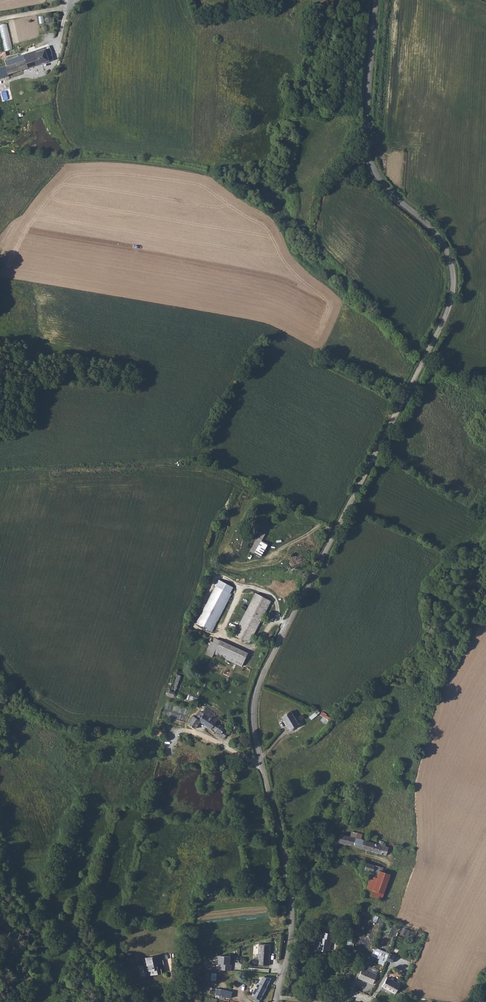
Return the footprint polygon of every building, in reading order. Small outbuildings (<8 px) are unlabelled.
[(5,60),(7,65),(0,67),(0,79),(1,79),(6,77),(5,75),(43,62),(44,62),(47,61),(46,59),(49,58),(48,55),(47,52),(45,47),(5,60)] [(250,551),(261,557),(268,544),(262,541),(265,533),(260,531),(250,551)] [(216,584),(196,622),(212,630),(232,592),(216,584)] [(257,592),(234,635),(248,642),(271,600),(257,592)] [(247,653),(220,640),(213,654),(241,666),(247,653)] [(193,716),(187,722),(194,727),(199,721),(209,728),(211,727),(214,730),(215,731),(223,737),(226,733),(223,730),(224,729),(214,721),(216,718),(212,715),(213,713),(204,707),(200,712),(199,711),(194,717),(193,716)] [(293,711),(283,716),(290,729),(300,725),(293,711)] [(318,718),(327,724),(332,717),(323,712),(318,718)] [(338,838),(337,842),(353,846),(357,834),(357,833),(351,831),(349,836),(340,833),(338,838)] [(353,846),(353,847),(371,851),(373,842),(362,839),(363,835),(357,833),(357,834),(353,846)] [(373,842),(371,851),(385,855),(387,846),(381,844),(382,841),(379,840),(378,843),(373,842)] [(365,861),(363,869),(371,871),(374,864),(365,861)] [(371,871),(371,874),(377,877),(379,870),(380,866),(374,864),(371,871)] [(318,931),(317,937),(319,937),(319,942),(318,942),(317,948),(320,948),(320,950),(325,951),(325,949),(329,950),(331,939),(334,939),(335,933),(318,931)] [(258,942),(257,963),(269,963),(269,959),(268,959),(269,943),(258,942)] [(219,955),(217,955),(217,963),(219,963),(219,969),(231,970),(232,964),(230,964),(231,956),(219,955)] [(387,958),(378,955),(376,961),(385,964),(385,963),(387,958)] [(148,966),(144,967),(146,974),(151,972),(152,978),(163,975),(161,970),(158,971),(158,967),(164,966),(162,956),(146,959),(148,966)] [(393,959),(387,957),(387,958),(385,963),(391,965),(393,959)] [(361,969),(357,979),(372,985),(376,975),(361,969)] [(206,979),(216,980),(217,972),(207,972),(206,979)] [(260,976),(257,982),(251,995),(255,997),(253,1001),(256,1001),(258,1001),(265,986),(269,977),(260,976)] [(384,989),(398,994),(400,990),(403,984),(389,979),(384,989)] [(223,991),(222,997),(231,999),(233,994),(227,993),(228,992),(223,991)]
